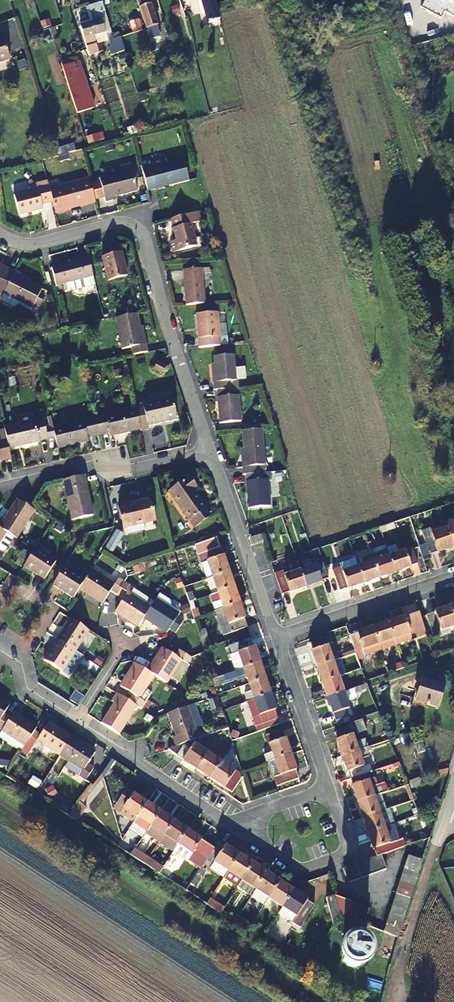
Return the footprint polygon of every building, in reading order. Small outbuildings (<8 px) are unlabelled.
[(102,11),(104,9),(101,0),(90,4),(95,21),(81,25),(89,49),(90,53),(104,49),(101,40),(96,42),(93,33),(105,30),(102,11)] [(158,24),(150,0),(137,0),(146,28),(158,24)] [(214,0),(203,0),(205,10),(216,6),(214,0)] [(451,0),(426,0),(422,8),(442,18),(451,0)] [(119,50),(124,49),(120,36),(113,37),(111,30),(108,30),(110,44),(117,42),(119,50)] [(62,63),(77,113),(94,108),(78,58),(62,63)] [(111,119),(126,113),(127,118),(142,112),(130,81),(101,92),(111,119)] [(86,135),(88,146),(99,143),(96,133),(86,135)] [(166,181),(167,184),(186,179),(180,158),(147,166),(146,163),(139,165),(145,190),(152,188),(152,185),(166,181)] [(95,178),(102,201),(110,199),(109,196),(134,189),(128,169),(95,178)] [(54,211),(93,201),(87,179),(48,189),(51,200),(54,211)] [(40,203),(51,200),(48,189),(45,180),(33,183),(35,188),(11,194),(17,213),(40,208),(40,203)] [(197,222),(194,212),(168,219),(173,238),(167,240),(170,251),(193,245),(188,225),(197,222)] [(94,276),(89,258),(52,267),(57,285),(94,276)] [(122,284),(116,261),(98,265),(103,288),(122,284)] [(185,304),(202,303),(198,267),(181,269),(185,304)] [(0,284),(0,298),(1,298),(0,301),(11,306),(14,300),(32,309),(34,305),(42,290),(13,275),(14,272),(8,269),(1,282),(0,284)] [(39,295),(34,305),(39,307),(44,298),(39,295)] [(31,312),(32,309),(14,300),(11,306),(14,308),(19,306),(31,312)] [(199,346),(219,344),(216,311),(195,314),(199,346)] [(136,346),(130,316),(109,320),(116,359),(140,354),(139,346),(136,346)] [(212,381),(212,389),(215,389),(228,388),(227,380),(234,379),(232,355),(213,356),(215,381),(212,381)] [(154,371),(162,376),(167,368),(159,363),(154,371)] [(220,408),(217,408),(218,421),(239,419),(237,394),(230,395),(230,388),(228,388),(215,389),(215,396),(218,396),(220,408)] [(140,430),(148,428),(148,425),(177,418),(171,397),(135,405),(136,409),(140,430)] [(136,409),(107,416),(111,433),(112,437),(140,430),(136,409)] [(100,435),(111,433),(107,416),(97,418),(100,435)] [(4,429),(8,447),(41,440),(40,438),(47,437),(43,418),(4,426),(4,429)] [(86,421),(89,437),(100,435),(97,418),(86,421)] [(90,440),(89,437),(86,421),(52,429),(57,448),(90,440)] [(264,464),(260,428),(240,430),(244,467),(241,467),(242,474),(245,474),(261,472),(261,465),(264,464)] [(11,459),(8,447),(4,429),(0,430),(0,461),(11,459)] [(261,472),(245,474),(249,508),(270,506),(266,472),(261,472)] [(84,476),(65,480),(73,518),(91,514),(84,476)] [(186,519),(201,507),(202,507),(190,488),(193,485),(188,478),(169,492),(186,519)] [(36,511),(30,507),(18,499),(5,520),(2,518),(0,522),(0,528),(15,538),(19,540),(36,511)] [(127,502),(118,504),(123,528),(127,527),(128,534),(145,530),(144,523),(153,521),(149,502),(128,506),(127,502)] [(201,507),(186,519),(192,527),(208,516),(201,507)] [(378,527),(380,532),(393,527),(392,523),(378,527)] [(453,546),(453,525),(446,528),(452,546),(453,546)] [(7,552),(15,538),(0,528),(0,550),(3,552),(7,552)] [(452,546),(446,528),(420,537),(426,556),(452,546)] [(123,534),(117,530),(109,542),(115,546),(123,534)] [(258,531),(254,532),(255,534),(248,536),(250,543),(260,538),(258,531)] [(195,544),(205,578),(212,576),(229,570),(217,536),(195,544)] [(385,548),(394,572),(418,564),(412,547),(398,552),(396,545),(385,548)] [(56,561),(36,547),(34,550),(25,564),(45,578),(56,561)] [(305,559),(319,554),(317,547),(310,549),(303,551),(305,559)] [(378,577),(394,572),(385,548),(370,553),(378,577)] [(378,577),(370,553),(354,558),(363,582),(378,577)] [(333,568),(340,590),(363,582),(354,558),(339,563),(340,566),(333,568)] [(283,594),(306,586),(298,564),(297,561),(288,564),(291,573),(285,575),(283,570),(275,573),(283,594)] [(328,578),(322,562),(309,567),(307,561),(298,564),(306,586),(328,578)] [(54,583),(75,596),(80,588),(85,579),(65,566),(54,583)] [(102,602),(110,591),(114,584),(91,570),(85,579),(80,588),(102,602)] [(234,586),(229,570),(212,576),(218,592),(234,586)] [(114,584),(110,591),(116,595),(124,582),(118,578),(114,584)] [(123,599),(127,592),(131,586),(124,582),(116,595),(123,599)] [(218,592),(210,594),(215,610),(240,602),(234,586),(218,592)] [(156,598),(179,613),(181,611),(171,604),(169,598),(160,591),(156,598)] [(151,606),(127,592),(123,599),(116,610),(139,625),(144,616),(151,606)] [(168,632),(170,629),(178,617),(179,613),(156,598),(151,606),(144,616),(168,632)] [(248,628),(240,602),(215,610),(224,636),(248,628)] [(450,606),(435,611),(428,614),(434,632),(453,626),(453,617),(450,606)] [(394,638),(395,644),(425,633),(419,612),(388,621),(394,638)] [(184,621),(178,617),(170,629),(176,633),(184,621)] [(73,620),(60,640),(78,651),(91,631),(73,620)] [(388,621),(373,626),(378,643),(394,638),(388,621)] [(378,643),(373,626),(358,631),(350,635),(355,651),(378,643)] [(204,648),(210,645),(205,631),(199,632),(204,648)] [(316,666),(339,658),(330,634),(308,641),(316,666)] [(230,655),(235,670),(244,667),(260,662),(252,638),(230,645),(233,654),(230,655)] [(78,651),(60,640),(47,660),(66,671),(78,651)] [(184,660),(176,655),(166,649),(151,672),(154,674),(169,684),(184,660)] [(180,649),(176,655),(184,660),(188,662),(191,656),(180,649)] [(356,653),(349,655),(354,670),(361,667),(356,653)] [(316,666),(322,681),(338,675),(344,673),(339,658),(316,666)] [(121,685),(133,693),(139,697),(154,674),(151,672),(135,662),(121,685)] [(265,677),(260,662),(244,667),(249,683),(265,677)] [(343,691),(338,675),(322,681),(327,697),(343,691)] [(254,698),(271,692),(265,677),(249,683),(254,698)] [(444,684),(424,678),(418,698),(441,705),(444,695),(442,694),(444,684)] [(343,691),(327,697),(335,720),(351,715),(343,691)] [(129,699),(116,692),(112,699),(115,701),(102,722),(120,734),(138,705),(129,699)] [(254,698),(249,700),(253,710),(258,708),(263,722),(279,717),(271,692),(254,698)] [(139,697),(133,693),(129,699),(138,705),(141,707),(145,701),(139,697)] [(0,697),(0,721),(4,714),(11,704),(0,697)] [(200,737),(189,706),(169,713),(177,735),(174,736),(177,746),(198,738),(200,737)] [(13,713),(9,718),(1,731),(25,746),(27,744),(35,731),(37,728),(13,713)] [(9,718),(4,714),(0,721),(0,730),(1,731),(9,718)] [(342,756),(358,750),(352,733),(365,729),(362,720),(349,725),(350,727),(334,732),(342,756)] [(42,735),(38,741),(60,756),(72,737),(50,723),(42,735)] [(38,741),(42,735),(35,731),(27,744),(34,748),(38,741)] [(275,759),(291,753),(284,731),(268,737),(275,759)] [(96,752),(72,737),(60,756),(67,760),(63,766),(86,781),(95,768),(89,764),(96,752)] [(196,769),(211,746),(198,738),(177,746),(166,750),(196,769)] [(210,778),(226,755),(211,746),(196,769),(210,778)] [(342,756),(350,779),(372,771),(369,764),(364,766),(361,758),(368,756),(367,751),(370,750),(369,746),(358,750),(342,756)] [(275,759),(268,761),(277,786),(299,778),(291,753),(275,759)] [(233,760),(226,755),(210,778),(232,792),(241,779),(239,772),(229,767),(233,760)] [(372,771),(350,779),(358,802),(380,794),(387,792),(384,782),(376,785),(372,771)] [(139,817),(148,803),(134,794),(128,791),(120,804),(139,817)] [(384,803),(380,794),(358,802),(363,817),(380,811),(377,806),(384,803)] [(130,830),(144,839),(148,834),(162,812),(148,803),(139,817),(130,830)] [(380,811),(363,817),(368,832),(392,824),(393,824),(387,808),(380,811)] [(161,843),(175,821),(162,812),(148,834),(161,843)] [(180,844),(189,830),(175,821),(161,843),(174,852),(180,844)] [(397,841),(392,824),(368,832),(373,848),(376,855),(380,854),(404,845),(402,839),(397,841)] [(180,844),(206,862),(209,857),(215,848),(189,830),(180,844)] [(230,871),(241,854),(226,845),(225,846),(219,842),(215,848),(209,857),(230,871)] [(146,865),(151,859),(137,850),(133,856),(146,865)] [(230,871),(243,880),(254,863),(241,854),(230,871)] [(376,855),(374,856),(379,870),(385,868),(380,854),(376,855)] [(379,870),(374,856),(367,859),(372,873),(379,870)] [(408,857),(406,862),(420,867),(422,862),(408,857)] [(160,874),(164,867),(151,859),(146,865),(160,874)] [(372,873),(367,859),(361,861),(366,875),(372,873)] [(366,875),(361,861),(355,863),(360,878),(366,875)] [(420,867),(406,862),(404,867),(418,873),(420,867)] [(254,863),(243,880),(257,889),(268,872),(254,863)] [(360,878),(355,863),(349,866),(353,880),(360,878)] [(349,866),(343,868),(347,882),(353,880),(349,866)] [(418,873),(404,867),(402,874),(416,879),(418,873)] [(270,898),(281,881),(268,872),(257,889),(270,898)] [(416,879),(402,874),(400,881),(414,886),(416,879)] [(270,898),(284,907),(295,891),(281,881),(270,898)] [(414,886),(400,881),(398,887),(412,892),(414,886)] [(412,892),(398,887),(396,892),(410,898),(412,892)] [(315,904),(295,891),(284,907),(280,914),(300,927),(315,904)] [(409,900),(396,894),(394,900),(408,905),(409,900)] [(339,913),(332,896),(324,899),(333,924),(339,913)] [(352,902),(332,896),(339,913),(346,915),(352,902)] [(408,905),(394,900),(392,906),(406,911),(408,905)] [(352,918),(358,904),(352,902),(346,915),(352,918)] [(364,907),(358,904),(352,918),(358,921),(364,907)] [(406,911),(392,906),(390,912),(404,917),(406,911)] [(370,910),(364,907),(358,921),(365,924),(370,910)] [(404,917),(390,912),(388,918),(402,923),(404,917)] [(402,923),(388,918),(386,926),(400,930),(402,923)] [(366,927),(348,919),(341,934),(359,942),(366,927)] [(400,930),(386,926),(384,931),(397,937),(400,930)] [(348,966),(356,969),(359,968),(366,961),(365,952),(359,947),(351,946),(345,953),(344,961),(348,966)]
